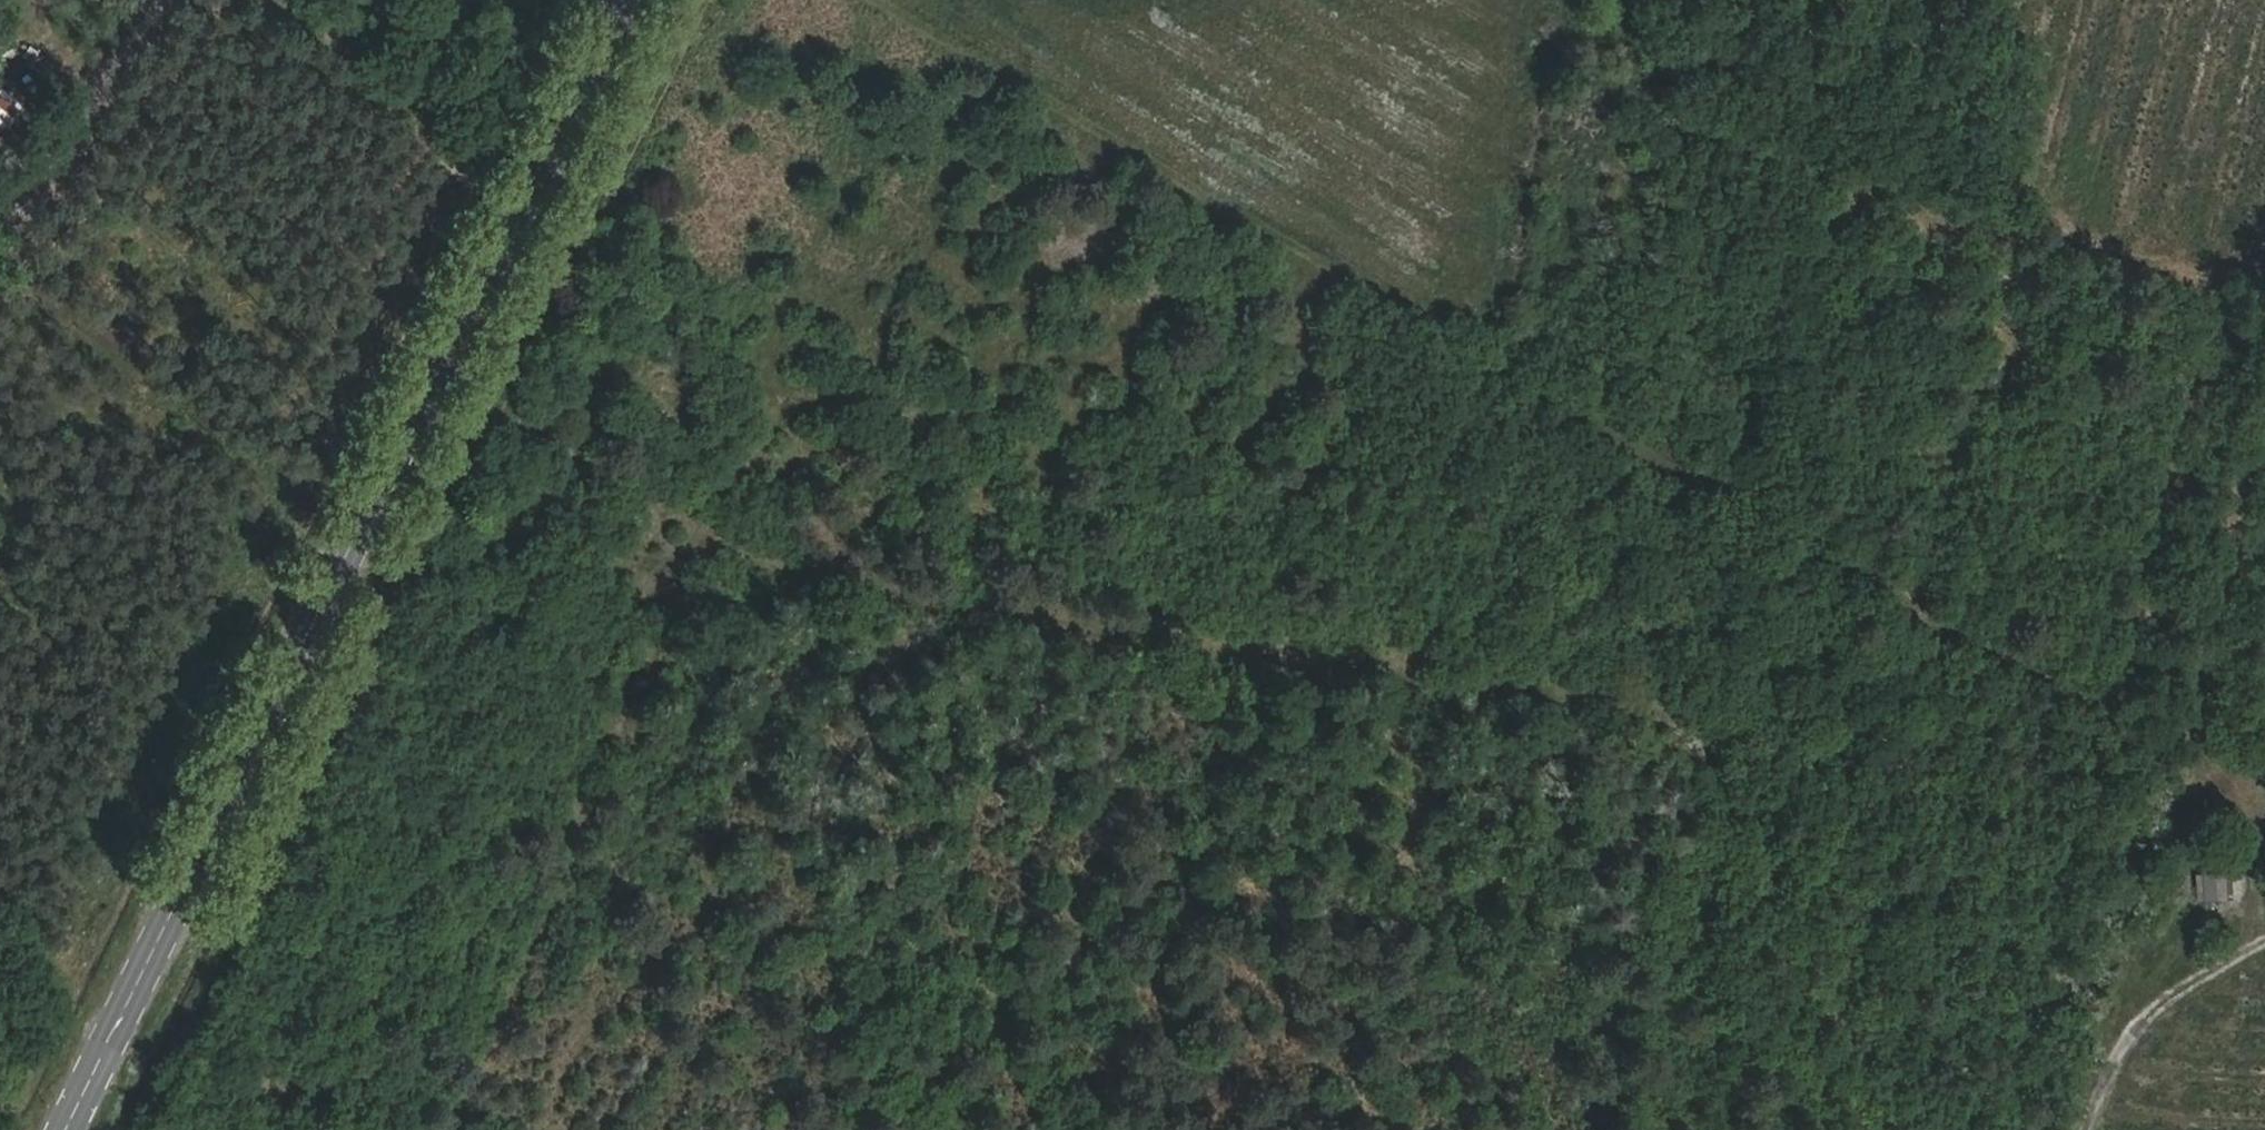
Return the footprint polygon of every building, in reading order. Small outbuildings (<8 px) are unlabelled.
[(2227,866),(2196,868),(2198,901),(2229,899),(2227,866)]
